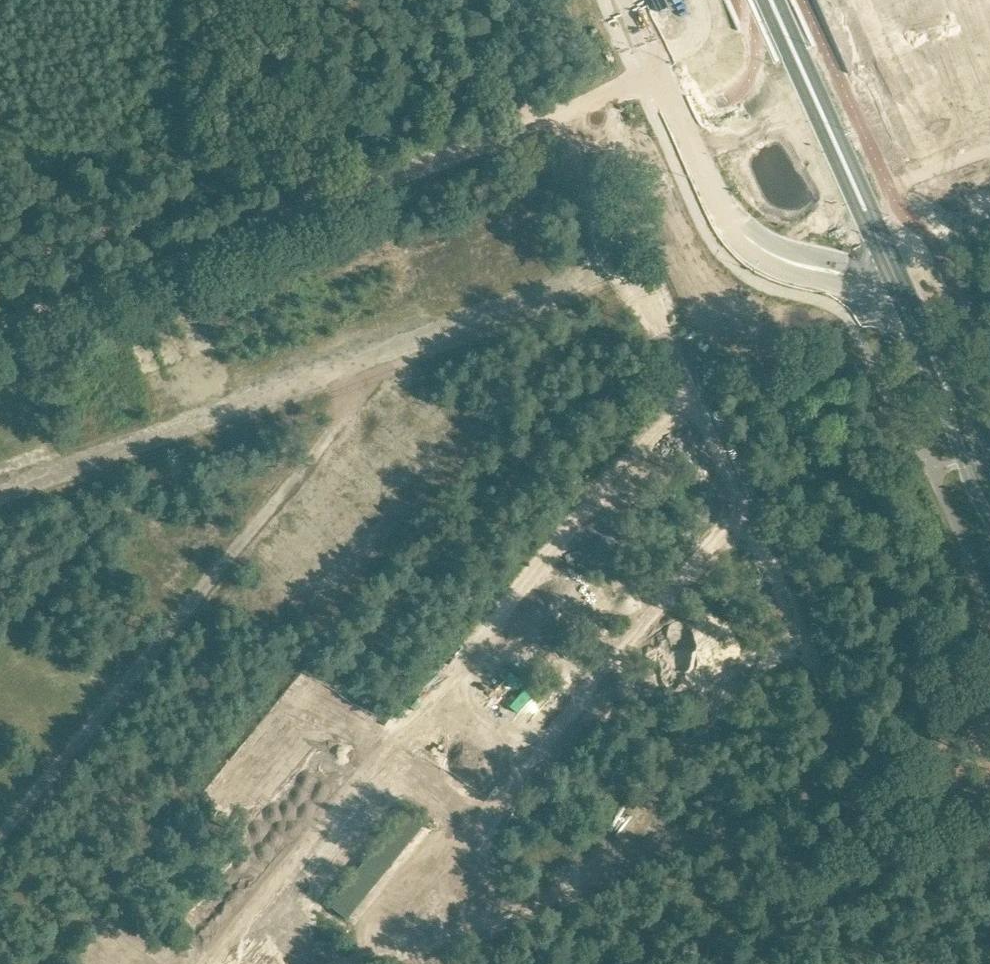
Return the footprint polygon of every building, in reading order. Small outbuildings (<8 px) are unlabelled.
[(407,811),(329,906),(345,919),(423,824),(407,811)]
